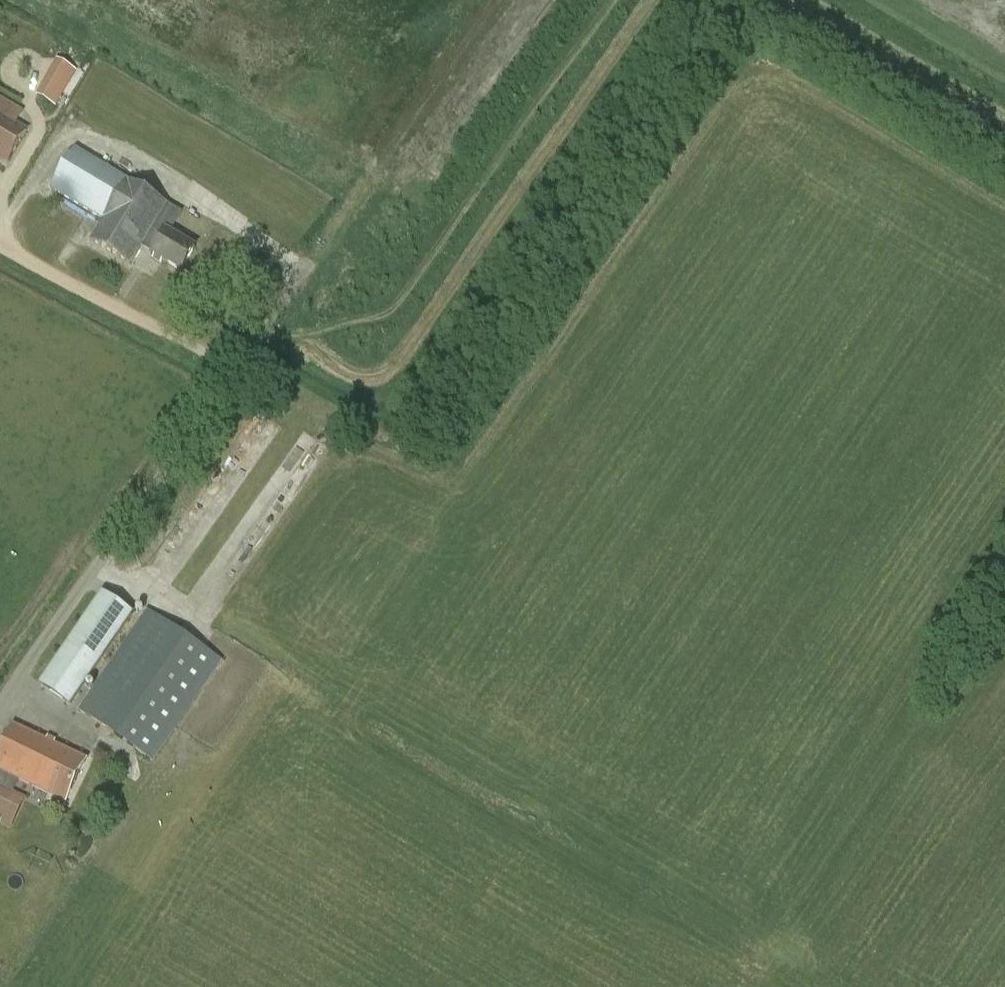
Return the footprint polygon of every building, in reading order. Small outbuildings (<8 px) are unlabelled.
[(68,84),(75,71),(56,59),(48,72),(68,84)] [(26,133),(0,117),(0,160),(7,164),(26,133)] [(51,190),(104,222),(128,183),(74,151),(51,190)] [(174,211),(128,183),(104,222),(92,242),(130,265),(144,243),(152,230),(160,217),(168,221),(174,211)] [(164,238),(152,230),(144,243),(156,251),(153,256),(181,272),(195,250),(167,233),(164,238)] [(134,613),(103,592),(39,685),(70,706),(134,613)] [(154,761),(222,662),(148,611),(78,711),(154,761)] [(66,803),(86,762),(15,727),(0,756),(0,812),(8,795),(11,797),(19,781),(66,803)]
